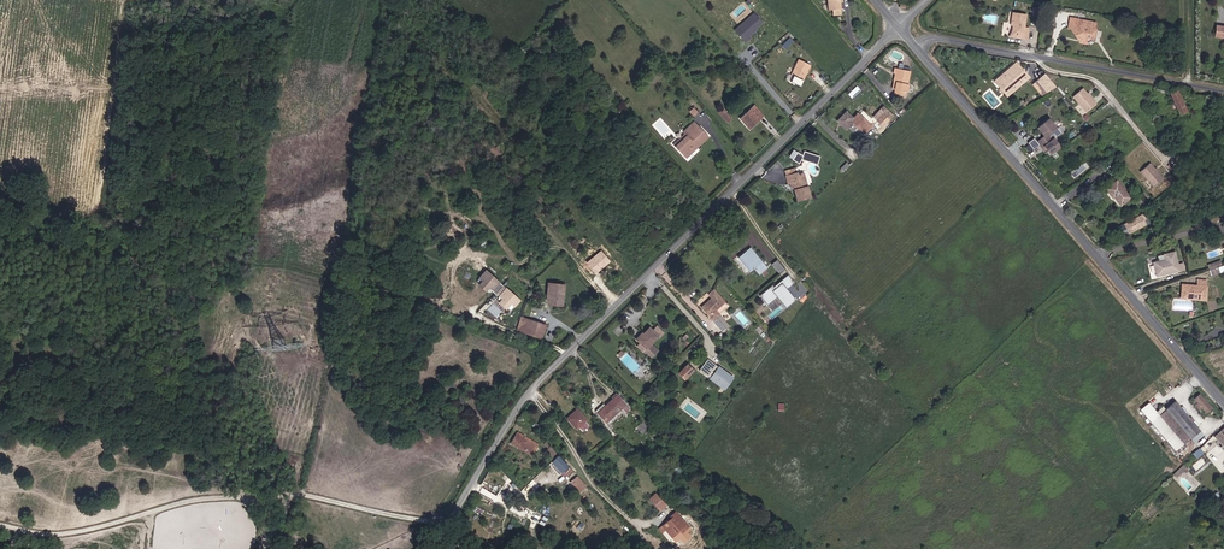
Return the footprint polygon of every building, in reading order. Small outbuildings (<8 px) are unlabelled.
[(840,4),(843,4),(843,0),(827,0),(828,11),(833,11),(833,15),(841,14),(840,4)] [(1042,15),(1044,7),(1034,6),(1032,13),(1042,15)] [(1024,27),(1026,13),(1013,10),(1011,21),(1013,21),(1011,30),(1014,35),(1021,36),(1021,38),(1026,39),(1028,28),(1024,27)] [(762,22),(753,13),(733,30),(745,43),(750,39),(748,36),(756,30),(755,28),(762,22)] [(1080,41),(1088,43),(1094,41),(1097,22),(1088,20),(1070,16),(1067,29),(1070,27),(1080,41)] [(1216,23),(1215,34),(1223,36),(1223,25),(1216,23)] [(790,44),(786,40),(782,45),(786,49),(790,44)] [(810,65),(797,59),(790,75),(803,80),(810,65)] [(1006,95),(1013,90),(1028,77),(1018,66),(1002,79),(997,83),(1006,95)] [(892,90),(896,90),(898,90),(897,95),(904,96),(905,91),(908,91),(909,84),(907,83),(909,71),(895,68),(893,81),(892,90)] [(1051,81),(1046,74),(1036,82),(1032,85),(1038,91),(1039,90),(1041,88),(1051,81)] [(1152,86),(1157,94),(1165,95),(1165,88),(1152,86)] [(1096,103),(1082,88),(1072,96),(1086,112),(1096,103)] [(1189,113),(1176,90),(1168,94),(1173,103),(1172,104),(1176,112),(1179,110),(1182,116),(1189,113)] [(740,118),(747,125),(751,130),(756,125),(766,116),(756,105),(740,118)] [(694,117),(698,113),(694,108),(689,112),(694,117)] [(717,112),(725,121),(729,117),(721,108),(717,112)] [(850,121),(852,123),(849,126),(859,135),(862,132),(866,136),(874,128),(858,114),(850,121)] [(877,122),(882,128),(889,121),(884,115),(877,122)] [(1036,142),(1040,148),(1048,152),(1050,155),(1060,147),(1050,132),(1055,127),(1049,119),(1037,128),(1043,136),(1036,142)] [(683,133),(685,134),(673,144),(676,147),(687,159),(710,138),(695,121),(683,133)] [(820,163),(822,155),(806,151),(806,154),(798,152),(796,160),(802,162),(803,159),(820,163)] [(1163,177),(1150,162),(1140,170),(1153,186),(1163,177)] [(784,175),(785,183),(789,182),(790,188),(794,187),(797,199),(809,196),(804,174),(794,175),(794,173),(784,175)] [(1129,199),(1116,181),(1105,189),(1112,198),(1113,197),(1120,206),(1129,199)] [(1129,234),(1145,225),(1140,216),(1124,225),(1129,234)] [(739,257),(752,272),(755,270),(758,274),(766,268),(749,248),(739,257)] [(1180,270),(1176,251),(1157,255),(1158,263),(1153,263),(1156,274),(1167,271),(1168,274),(1180,270)] [(772,264),(782,275),(787,270),(778,259),(772,264)] [(1221,264),(1220,260),(1217,260),(1208,264),(1210,268),(1219,265),(1221,264)] [(498,282),(485,270),(478,278),(481,281),(477,285),(484,292),(488,288),(491,291),(498,282)] [(780,296),(789,307),(799,299),(789,288),(796,282),(790,275),(776,286),(775,284),(762,295),(770,305),(780,296)] [(1183,284),(1182,294),(1181,299),(1184,299),(1205,301),(1207,279),(1197,279),(1196,286),(1183,284)] [(547,283),(545,304),(563,306),(565,284),(547,283)] [(520,300),(502,286),(495,295),(499,298),(498,300),(501,302),(500,304),(507,309),(508,307),(511,310),(520,300)] [(712,319),(728,306),(714,288),(708,293),(711,297),(701,305),(712,319)] [(1182,305),(1182,309),(1193,310),(1194,302),(1182,301),(1182,305)] [(728,327),(719,316),(713,321),(722,332),(728,327)] [(521,318),(518,331),(543,338),(546,325),(521,318)] [(636,338),(643,346),(640,348),(645,354),(651,348),(648,345),(656,338),(659,335),(649,325),(647,327),(636,338)] [(699,369),(725,387),(732,377),(707,359),(699,369)] [(683,381),(694,370),(686,364),(677,374),(683,381)] [(1196,402),(1207,414),(1216,407),(1205,394),(1196,402)] [(606,407),(603,404),(595,411),(607,424),(623,409),(627,413),(630,410),(617,396),(606,407)] [(1190,435),(1200,427),(1175,400),(1165,408),(1165,409),(1159,414),(1184,441),(1190,435)] [(581,420),(583,418),(573,408),(563,417),(573,427),(575,425),(579,429),(584,423),(581,420)] [(638,426),(645,433),(648,429),(642,423),(638,426)] [(511,442),(534,454),(539,445),(516,432),(511,442)] [(542,454),(552,464),(566,477),(572,471),(558,458),(556,456),(547,447),(542,454)] [(572,483),(578,490),(581,493),(588,487),(585,484),(578,478),(572,483)] [(665,505),(655,493),(648,499),(659,511),(665,505)] [(662,526),(672,538),(676,534),(674,532),(681,526),(686,533),(689,530),(674,512),(669,515),(672,518),(662,526)]
